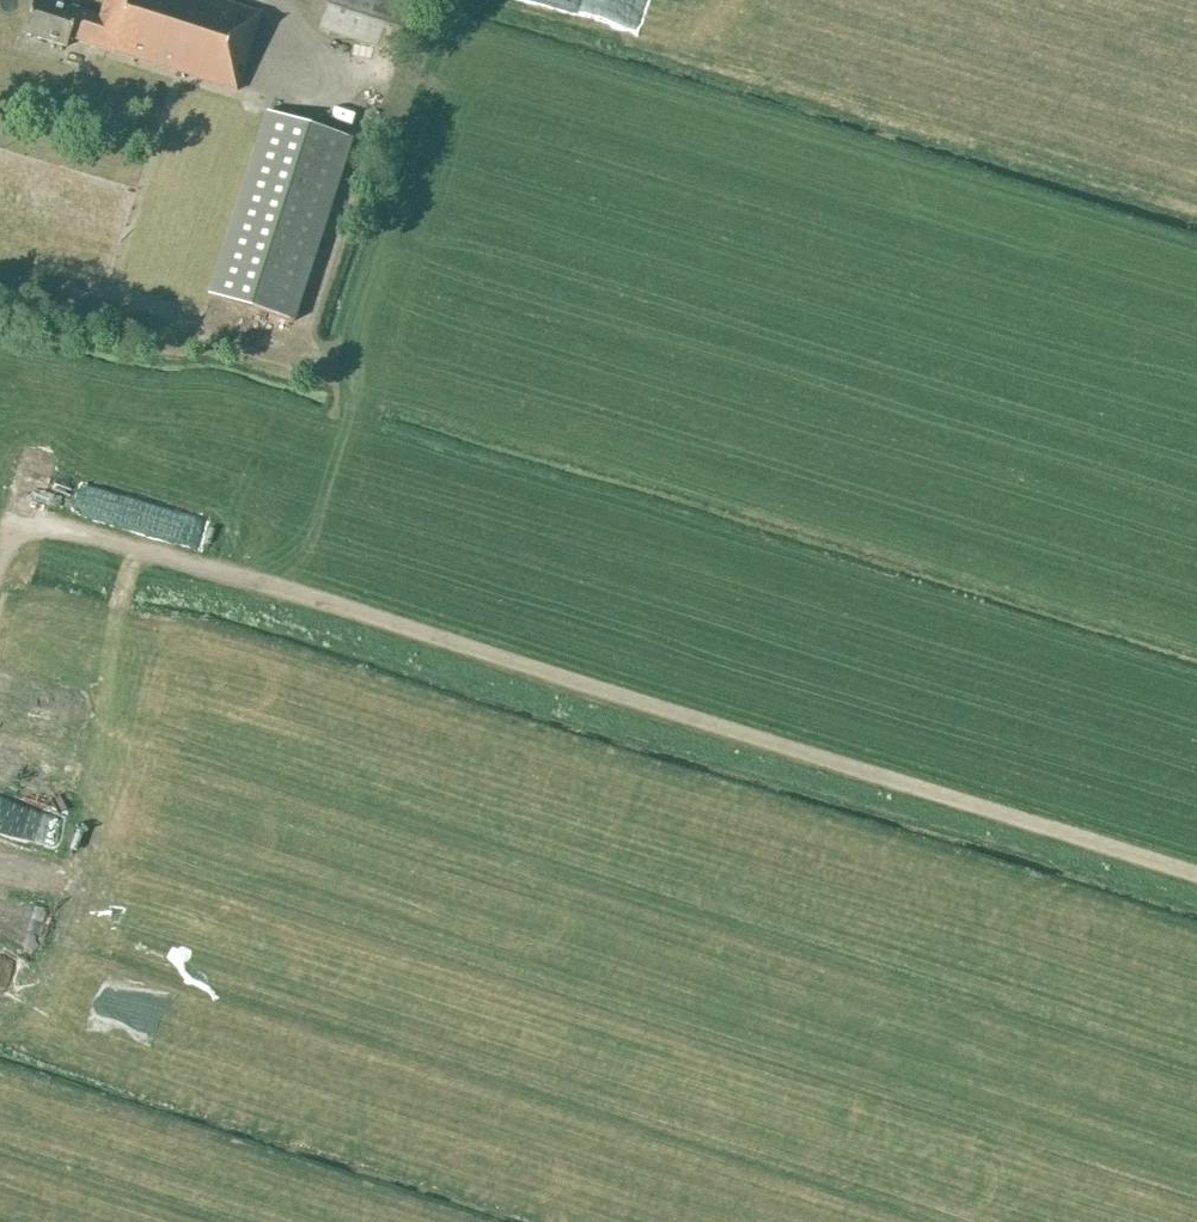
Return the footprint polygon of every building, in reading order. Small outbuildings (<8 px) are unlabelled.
[(261,13),(219,0),(104,0),(99,16),(50,0),(33,0),(23,33),(66,47),(69,38),(236,91),(261,13)] [(320,28),(392,53),(407,7),(385,0),(329,0),(320,28)] [(352,137),(192,86),(126,293),(241,330),(249,307),(294,322),(352,137)]
